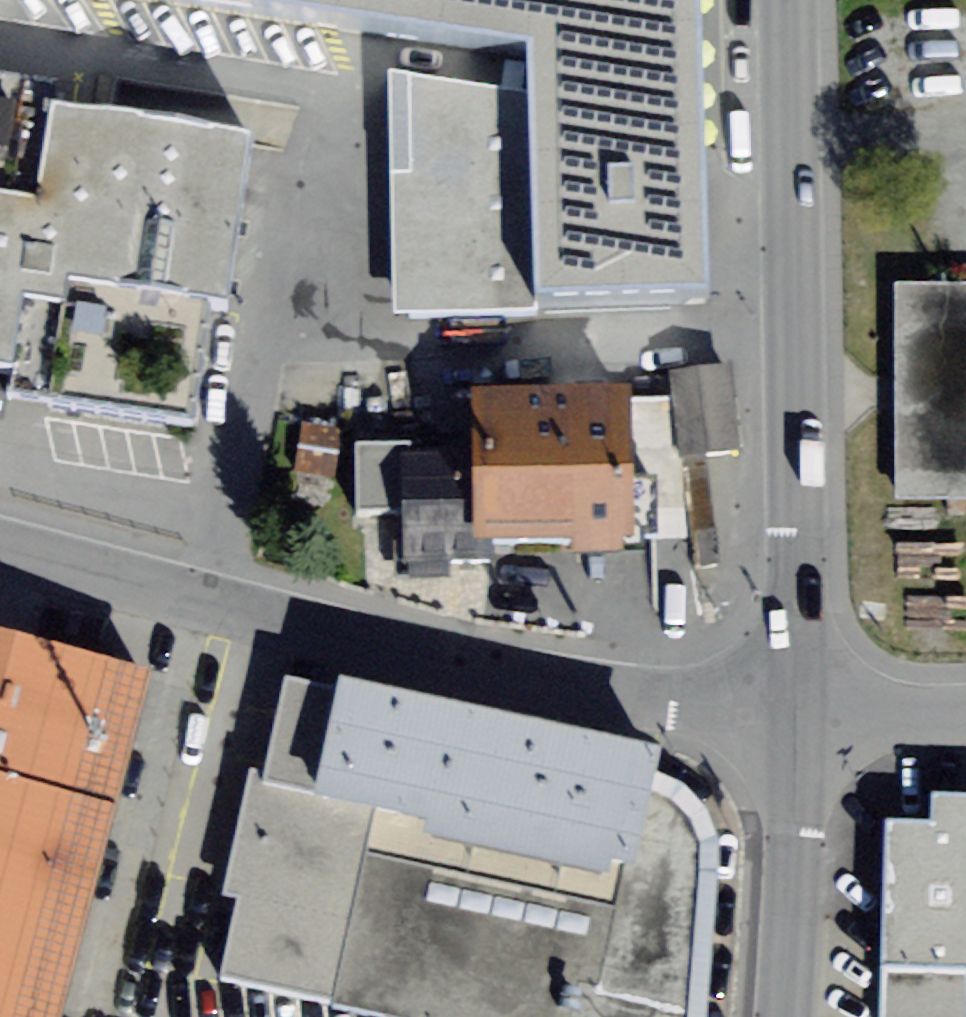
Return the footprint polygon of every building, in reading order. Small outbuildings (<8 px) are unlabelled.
[(532,49),(534,99),(540,306),(708,300),(706,239),(705,192),(700,30),(699,0),(205,0),(532,49)] [(11,371),(51,106),(54,85),(0,77),(0,369),(11,371)] [(397,318),(540,314),(540,306),(534,99),(393,77),(397,318)] [(251,136),(51,106),(11,371),(7,400),(190,427),(207,315),(223,317),(251,136)] [(897,282),(897,497),(965,497),(965,282),(897,282)] [(731,366),(673,371),(680,454),(739,449),(731,366)] [(472,387),(473,453),(475,539),(493,538),(571,536),(571,550),(623,549),(623,536),(635,535),(631,383),(472,387)] [(493,558),(493,538),(475,539),(473,453),(413,455),(412,440),(357,442),(359,513),(405,512),(407,577),(452,576),(452,559),(493,558)] [(19,633),(0,628),(0,705),(19,633)] [(19,633),(0,705),(0,772),(116,802),(151,666),(19,633)] [(662,743),(346,676),(343,692),(321,794),(379,807),(429,818),(425,833),(633,877),(656,771),(662,743)] [(343,692),(286,680),(267,770),(264,782),(321,794),(343,692)] [(379,807),(321,794),(264,782),(267,770),(255,768),(228,894),(243,897),(226,977),(337,1001),(379,807)] [(719,871),(718,842),(714,825),(706,808),(694,792),(680,779),(656,771),(633,877),(425,833),(429,818),(379,807),(337,1001),(404,1016),(706,1016),(719,871)] [(116,802),(0,772),(0,1016),(61,1016),(116,802)] [(885,817),(877,1016),(965,1016),(965,794),(932,792),(931,819),(885,817)]
